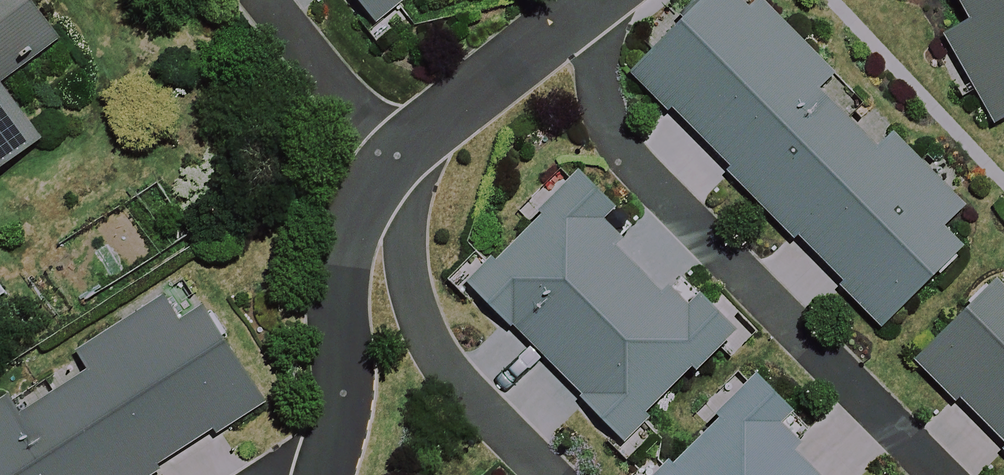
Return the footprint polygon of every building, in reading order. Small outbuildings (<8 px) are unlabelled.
[(62,36),(35,0),(0,0),(0,82),(62,36)] [(361,17),(382,0),(348,0),(361,17)] [(866,318),(953,236),(934,217),(953,199),(884,127),(866,145),(807,82),(825,66),(763,0),(749,0),(738,10),(729,0),(702,0),(630,68),(866,318)] [(962,33),(940,44),(987,133),(1003,124),(1003,0),(944,0),(962,33)] [(41,142),(0,87),(0,173),(41,142)] [(598,204),(561,167),(450,278),(496,324),(501,320),(569,388),(565,392),(609,436),(720,325),(682,287),(669,300),(585,217),(598,204)] [(984,272),(901,352),(1003,458),(1003,293),(984,272)] [(254,402),(192,301),(169,315),(156,294),(71,346),(84,367),(11,412),(0,394),(0,474),(135,474),(254,402)] [(735,365),(625,474),(820,474),(759,415),(772,402),(735,365)]
